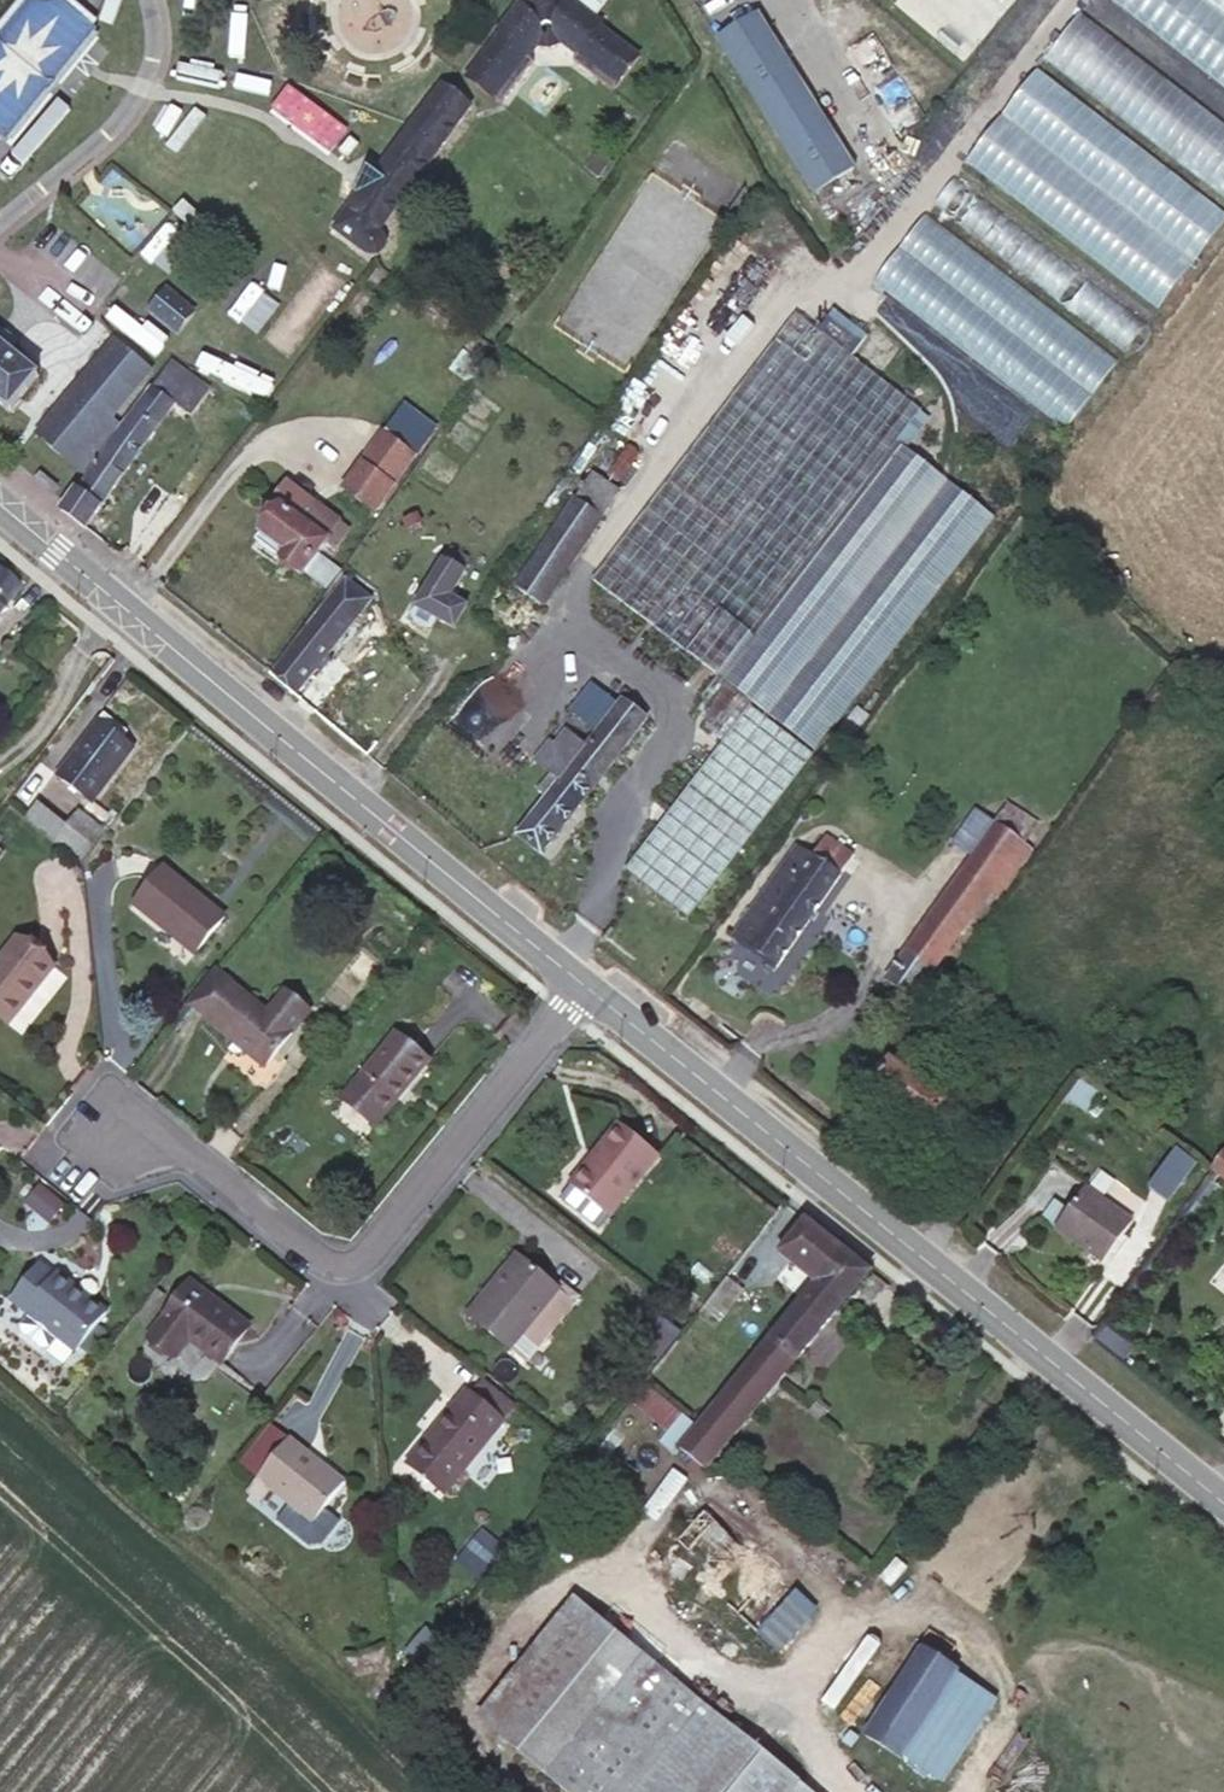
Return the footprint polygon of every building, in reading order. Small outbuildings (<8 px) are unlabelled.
[(570,0),(565,0),(563,2),(557,0),(535,0),(526,7),(521,3),(497,34),(499,36),(466,78),(500,105),(533,62),(528,58),(537,46),(538,46),(538,47),(539,47),(540,47),(541,48),(541,49),(542,49),(542,48),(543,49),(545,50),(548,50),(548,49),(552,49),(554,48),(555,48),(556,47),(558,47),(558,45),(561,43),(577,55),(573,61),(612,91),(639,56),(602,24),(570,0)] [(1223,86),(1223,0),(1111,0),(1223,86)] [(1083,12),(1044,61),(1223,199),(1223,120),(1083,12)] [(819,170),(845,153),(759,14),(717,40),(815,194),(828,185),(819,170)] [(1038,70),(966,163),(1158,309),(1223,224),(1223,213),(1038,70)] [(469,107),(440,86),(377,173),(369,167),(356,191),(359,193),(338,232),(363,250),(368,253),(370,253),(373,254),(377,253),(378,253),(379,252),(380,252),(381,251),(382,251),(382,250),(382,249),(383,245),(383,241),(382,239),(382,238),(380,236),(379,234),(378,232),(469,107)] [(603,150),(593,163),(601,169),(611,156),(603,150)] [(855,169),(845,153),(819,170),(828,185),(855,169)] [(1147,323),(955,177),(934,206),(1125,352),(1147,323)] [(1119,360),(927,213),(873,285),(1064,431),(1119,360)] [(192,311),(166,291),(151,309),(177,330),(192,311)] [(818,329),(852,356),(866,337),(832,311),(818,329)] [(922,410),(852,356),(818,329),(796,313),(593,579),(815,751),(994,517),(896,443),(922,410)] [(0,329),(0,343),(10,352),(18,341),(2,327),(0,329)] [(151,370),(115,339),(37,434),(84,474),(119,423),(112,418),(151,370)] [(0,343),(0,403),(10,411),(39,375),(10,352),(0,343)] [(76,489),(61,509),(86,527),(139,450),(176,402),(191,414),(209,388),(172,361),(122,431),(79,491),(76,489)] [(403,402),(383,431),(415,455),(435,426),(403,402)] [(415,455),(383,431),(343,489),(376,512),(415,455)] [(541,607),(619,493),(592,474),(515,589),(541,607)] [(320,505),(305,524),(282,506),(261,534),(286,553),(281,560),(302,574),(328,541),(335,546),(349,527),(320,505)] [(450,596),(464,571),(462,570),(468,561),(450,550),(411,614),(415,622),(422,627),(432,625),(436,618),(454,627),(466,605),(450,596)] [(0,572),(0,608),(18,587),(0,572)] [(371,600),(346,580),(276,670),(300,690),(371,600)] [(644,720),(621,702),(586,747),(566,731),(539,764),(551,773),(538,790),(548,798),(519,834),(543,852),(644,720)] [(813,754),(750,706),(625,870),(688,919),(813,754)] [(68,825),(57,840),(83,861),(115,818),(94,802),(134,748),(122,739),(128,732),(105,714),(58,775),(89,800),(68,825)] [(27,817),(57,840),(68,825),(38,803),(27,817)] [(961,872),(989,892),(998,898),(1032,850),(1023,844),(1034,828),(1007,809),(997,825),(995,825),(987,836),(961,872)] [(987,836),(995,825),(975,810),(966,822),(987,836)] [(799,877),(783,866),(735,935),(750,947),(721,988),(750,1007),(854,855),(827,836),(813,857),(799,877)] [(797,846),(783,866),(799,877),(813,857),(797,846)] [(165,923),(197,949),(224,915),(164,866),(133,903),(162,927),(165,923)] [(913,998),(989,892),(961,872),(886,978),(913,998)] [(194,953),(197,949),(165,923),(162,927),(194,953)] [(17,939),(0,961),(0,1018),(8,1024),(53,967),(17,939)] [(205,1017),(234,982),(217,969),(189,1004),(205,1017)] [(268,1063),(293,1032),(299,1026),(311,1011),(285,989),(268,1010),(234,982),(205,1017),(235,1042),(238,1038),(268,1063)] [(299,1026),(293,1032),(310,1047),(316,1040),(299,1026)] [(429,1060),(396,1033),(345,1095),(378,1122),(429,1060)] [(265,1067),(268,1063),(238,1038),(235,1042),(265,1067)] [(939,1077),(907,1055),(899,1066),(890,1060),(872,1085),(931,1126),(948,1101),(932,1089),(939,1077)] [(658,1155),(620,1123),(594,1155),(597,1157),(574,1187),(608,1215),(609,1215),(658,1155)] [(1148,1185),(1171,1198),(1196,1157),(1174,1143),(1148,1185)] [(1214,1170),(1223,1177),(1223,1156),(1214,1170)] [(39,1181),(22,1201),(49,1222),(65,1202),(39,1181)] [(1133,1221),(1085,1186),(1056,1228),(1103,1263),(1133,1221)] [(608,1215),(574,1187),(565,1198),(599,1226),(608,1215)] [(599,1226),(565,1198),(555,1211),(589,1239),(599,1226)] [(843,1248),(805,1218),(779,1251),(816,1283),(843,1248)] [(871,1271),(843,1248),(816,1283),(682,1447),(707,1468),(871,1271)] [(472,1319),(521,1259),(516,1255),(468,1315),(472,1319)] [(559,1289),(521,1259),(472,1319),(509,1349),(510,1348),(558,1289),(559,1289)] [(41,1260),(37,1266),(52,1278),(56,1273),(41,1260)] [(52,1278),(37,1266),(12,1298),(30,1312),(21,1324),(22,1331),(42,1347),(50,1346),(59,1336),(77,1350),(86,1338),(98,1323),(108,1311),(93,1298),(98,1291),(98,1285),(91,1280),(85,1281),(79,1288),(58,1271),(56,1273),(52,1278)] [(742,1289),(725,1276),(702,1306),(720,1319),(742,1289)] [(250,1326),(190,1282),(148,1338),(176,1359),(190,1339),(222,1363),(250,1326)] [(574,1302),(558,1289),(510,1348),(526,1361),(574,1302)] [(628,1346),(654,1363),(679,1328),(652,1310),(628,1346)] [(1113,1318),(1100,1335),(1119,1351),(1132,1333),(1113,1318)] [(98,1323),(86,1338),(94,1345),(106,1330),(98,1323)] [(1132,1333),(1119,1351),(1125,1355),(1139,1338),(1132,1333)] [(471,1393),(505,1421),(516,1407),(483,1379),(471,1393)] [(675,1433),(686,1417),(649,1388),(638,1402),(675,1433)] [(506,1422),(505,1421),(471,1393),(467,1390),(456,1404),(460,1408),(436,1437),(431,1435),(407,1464),(445,1495),(506,1422)] [(456,1404),(431,1435),(436,1437),(460,1408),(456,1404)] [(299,1453),(303,1449),(272,1425),(241,1464),(257,1478),(285,1442),(299,1453)] [(344,1482),(303,1449),(299,1453),(285,1442),(257,1478),(246,1491),(261,1502),(271,1489),(289,1503),(312,1521),(324,1507),(344,1482)] [(340,1520),(324,1507),(312,1521),(289,1503),(275,1520),(308,1545),(321,1544),(340,1520)] [(815,1610),(705,1511),(669,1552),(707,1588),(760,1635),(778,1652),(815,1610)] [(477,1570),(498,1541),(480,1528),(458,1556),(477,1570)] [(593,1614),(497,1731),(571,1791),(631,1791),(702,1704),(593,1614)] [(837,1706),(876,1641),(865,1634),(825,1699),(837,1706)] [(959,1668),(923,1646),(865,1735),(899,1756),(901,1758),(903,1755),(956,1672),(959,1668)] [(938,1777),(991,1694),(956,1672),(903,1755),(938,1777)] [(702,1704),(631,1791),(810,1791),(702,1704)]
